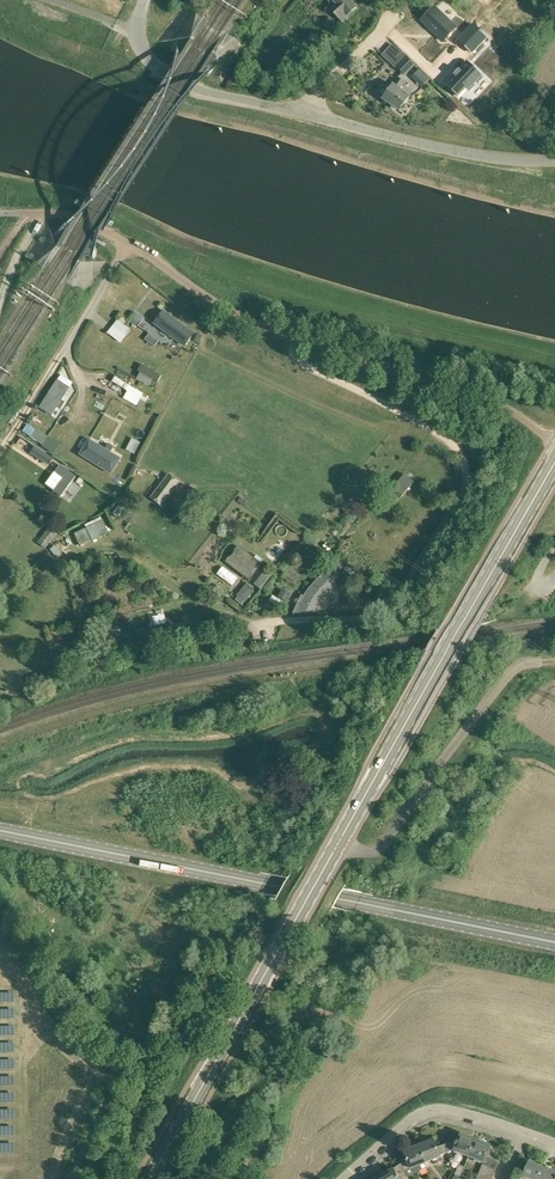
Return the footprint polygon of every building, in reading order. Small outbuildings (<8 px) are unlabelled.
[(331,3),(328,6),(343,22),(349,16),(348,15),(357,7),(352,3),(356,0),(328,0),(331,3)] [(423,21),(444,42),(458,28),(437,9),(431,14),(430,13),(427,15),(428,16),(423,21)] [(480,34),(473,27),(458,43),(465,49),(480,34)] [(487,41),(480,34),(465,49),(472,56),(487,41)] [(406,56),(396,67),(405,75),(415,66),(415,65),(406,56)] [(468,62),(447,84),(459,95),(466,88),(468,90),(481,76),(468,62)] [(425,84),(431,79),(424,71),(418,75),(425,84)] [(384,98),(383,99),(400,111),(411,97),(401,90),(405,83),(399,78),(390,90),(383,85),(381,85),(377,92),(377,94),(384,98)] [(153,322),(184,345),(194,333),(162,309),(153,322)] [(119,328),(124,333),(130,326),(125,321),(119,328)] [(121,329),(114,334),(121,343),(128,339),(121,329)] [(144,339),(154,347),(158,341),(148,334),(144,339)] [(141,363),(137,370),(158,381),(161,374),(141,363)] [(132,403),(136,406),(143,394),(115,377),(112,382),(127,391),(123,398),(132,403)] [(65,403),(61,400),(70,388),(57,380),(40,406),(52,414),(58,406),(61,409),(65,403)] [(79,454),(111,474),(121,457),(89,438),(79,454)] [(53,457),(46,453),(42,460),(49,464),(53,457)] [(23,464),(18,471),(24,476),(29,468),(23,464)] [(61,464),(45,484),(61,496),(76,475),(61,464)] [(169,473),(151,497),(162,506),(180,481),(169,473)] [(393,488),(402,496),(414,481),(404,474),(393,488)] [(85,524),(87,527),(75,532),(80,544),(92,539),(93,540),(109,532),(101,516),(85,524)] [(49,529),(38,543),(44,548),(55,533),(49,529)] [(225,561),(249,580),(262,563),(238,545),(225,561)] [(303,595),(295,612),(294,613),(300,613),(307,612),(311,611),(316,602),(331,584),(328,581),(331,578),(331,576),(337,569),(341,572),(348,564),(336,554),(329,562),(331,564),(308,590),(304,595),(303,595)] [(79,559),(69,563),(72,572),(83,569),(79,559)] [(263,572),(254,584),(261,589),(270,578),(263,572)] [(237,595),(239,596),(236,599),(243,606),(246,602),(254,592),(246,584),(237,595)] [(287,602),(292,596),(284,590),(279,596),(287,602)] [(273,595),(269,600),(279,607),(283,602),(273,595)] [(178,624),(167,627),(166,621),(150,625),(153,640),(180,635),(178,624)] [(36,673),(29,676),(32,683),(39,680),(36,673)] [(458,1139),(445,1144),(448,1152),(447,1152),(450,1161),(456,1159),(454,1155),(456,1155),(454,1150),(468,1156),(475,1139),(461,1133),(458,1139)] [(435,1139),(420,1144),(426,1162),(441,1156),(440,1154),(447,1152),(448,1152),(445,1144),(438,1147),(435,1139)] [(475,1139),(468,1156),(483,1162),(487,1155),(495,1159),(499,1150),(490,1146),(491,1145),(475,1139)] [(407,1160),(400,1164),(404,1171),(410,1167),(426,1162),(420,1144),(404,1150),(407,1160)] [(483,1162),(482,1164),(496,1170),(499,1161),(495,1160),(495,1159),(487,1155),(483,1162)] [(532,1178),(538,1178),(543,1166),(529,1161),(523,1175),(532,1178)] [(380,1176),(381,1178),(409,1178),(404,1171),(400,1164),(393,1168),(380,1176)] [(460,1176),(465,1167),(459,1164),(455,1174),(460,1176)] [(482,1164),(480,1171),(493,1176),(496,1170),(482,1164)] [(538,1178),(553,1178),(554,1174),(554,1171),(543,1166),(538,1178)] [(477,1177),(481,1178),(492,1178),(493,1176),(480,1171),(477,1177)]
